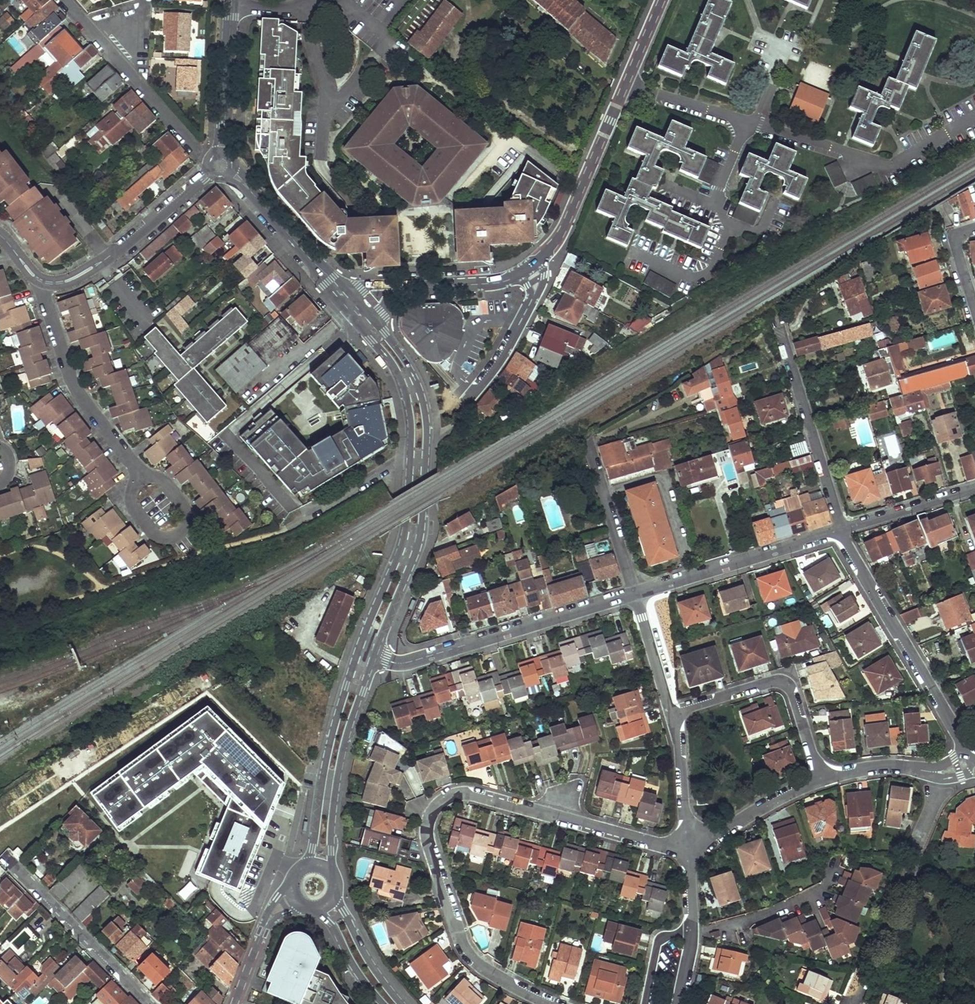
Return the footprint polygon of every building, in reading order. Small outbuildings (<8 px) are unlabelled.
[(1,15),(11,5),(7,0),(6,0),(0,6),(0,14),(1,15)] [(34,17),(51,2),(49,0),(20,0),(34,17)] [(421,53),(429,59),(462,14),(445,0),(439,8),(449,16),(421,53)] [(605,64),(615,38),(574,3),(575,1),(575,0),(532,0),(605,64)] [(686,55),(669,48),(660,69),(682,79),(686,69),(690,70),(692,66),(694,64),(696,63),(698,63),(712,68),(708,78),(725,84),(734,63),(709,52),(730,3),(723,0),(710,0),(686,55)] [(807,10),(812,0),(783,0),(807,10)] [(24,25),(30,32),(33,30),(34,31),(58,10),(51,2),(34,17),(26,23),(24,25)] [(411,46),(421,53),(449,16),(439,8),(420,33),(418,31),(408,43),(411,46)] [(192,14),(166,12),(165,31),(166,31),(166,35),(165,51),(189,53),(192,14)] [(51,22),(56,28),(67,19),(62,14),(51,22)] [(3,31),(13,24),(6,16),(0,21),(0,27),(3,31)] [(392,236),(392,220),(383,220),(347,222),(346,216),(341,216),(337,211),(328,201),(325,199),(322,196),(315,188),(312,184),(310,181),(301,171),(302,165),(299,165),(299,158),(301,137),(293,137),(294,114),(301,114),(302,94),(294,94),(297,34),(291,33),(290,34),(289,34),(286,30),(283,26),(279,27),(279,21),(262,20),(261,42),(266,43),(264,71),(261,120),(260,135),(256,135),(255,150),(259,151),(268,151),(268,159),(268,161),(268,164),(271,182),(282,199),(285,195),(294,205),(302,215),(323,239),(326,236),(330,240),(329,243),(336,244),(337,251),(347,253),(355,254),(367,253),(368,264),(394,263),(393,241),(392,236)] [(291,33),(297,34),(283,26),(285,28),(286,30),(289,34),(290,34),(291,33)] [(20,61),(26,67),(44,50),(41,47),(56,35),(53,31),(37,45),(20,61)] [(38,80),(44,88),(59,74),(83,53),(63,31),(45,48),(57,62),(38,80)] [(860,88),(852,109),(861,113),(851,137),(872,145),(879,127),(870,124),(874,114),(875,110),(878,109),(881,110),(886,111),(888,106),(900,110),(910,87),(918,91),(939,41),(918,32),(897,83),(885,78),(878,95),(860,88)] [(9,55),(16,64),(20,61),(37,45),(35,42),(26,48),(23,44),(9,55)] [(59,74),(71,88),(84,78),(78,71),(97,53),(90,46),(83,53),(59,74)] [(196,61),(176,59),(176,68),(178,68),(177,92),(195,93),(196,61)] [(87,86),(101,103),(124,84),(109,67),(87,86)] [(799,83),(788,108),(818,119),(828,95),(799,83)] [(472,155),(476,158),(487,145),(417,88),(394,90),(344,150),(407,201),(412,206),(422,205),(421,203),(429,202),(430,202),(429,196),(430,195),(429,193),(429,191),(433,186),(435,188),(447,186),(447,182),(451,175),(456,175),(459,171),(462,171),(462,168),(472,155)] [(101,134),(104,138),(122,122),(126,118),(142,104),(131,92),(115,107),(120,114),(100,132),(101,134)] [(126,118),(141,136),(156,121),(142,104),(126,118)] [(20,125),(20,126),(30,118),(21,107),(12,115),(20,125)] [(294,114),(293,137),(301,137),(301,126),(301,124),(301,122),(300,119),(300,117),(301,114),(294,114)] [(609,237),(631,246),(638,230),(632,228),(630,225),(630,222),(636,208),(638,206),(642,206),(652,211),(648,219),(666,227),(664,232),(705,249),(713,227),(673,209),(675,206),(651,196),(655,187),(658,188),(666,171),(655,165),(660,153),(662,150),(666,150),(678,156),(679,158),(680,161),(683,163),(681,170),(711,183),(720,164),(686,148),(693,129),(673,120),(664,140),(638,128),(625,154),(645,164),(637,181),(633,179),(624,197),(607,190),(599,210),(617,218),(609,237)] [(104,138),(110,144),(127,129),(122,122),(104,138)] [(392,146),(422,170),(439,150),(409,125),(392,146)] [(89,145),(92,148),(104,138),(101,134),(89,145)] [(121,189),(125,194),(180,147),(168,134),(152,148),(160,157),(157,161),(154,159),(135,175),(136,176),(121,189)] [(127,154),(132,159),(133,158),(143,149),(138,144),(127,154)] [(766,163),(753,157),(742,176),(751,181),(732,218),(750,226),(765,195),(757,190),(764,176),(768,175),(778,178),(781,181),(782,185),(785,187),(782,193),(797,201),(806,183),(786,171),(795,154),(776,144),(766,163)] [(42,155),(47,162),(59,151),(54,145),(42,155)] [(117,201),(123,208),(162,175),(165,178),(188,157),(180,147),(125,194),(117,201)] [(133,158),(137,163),(148,153),(144,148),(143,149),(133,158)] [(47,162),(59,177),(72,166),(59,151),(47,162)] [(264,159),(268,159),(268,151),(259,151),(261,154),(264,159)] [(7,153),(6,153),(3,156),(0,158),(0,196),(1,196),(4,200),(10,207),(6,209),(16,222),(13,224),(20,232),(26,227),(35,238),(29,243),(42,260),(44,258),(49,264),(63,254),(69,249),(77,243),(73,237),(76,235),(47,198),(44,200),(35,188),(32,190),(31,191),(27,193),(24,189),(27,186),(28,185),(30,183),(7,153)] [(429,196),(430,202),(429,202),(430,204),(439,204),(444,197),(476,158),(475,158),(472,155),(462,168),(462,171),(459,171),(456,175),(451,175),(447,182),(447,186),(435,188),(433,186),(429,191),(429,193),(430,195),(429,196)] [(540,172),(527,162),(526,166),(540,172)] [(837,164),(826,169),(835,189),(847,183),(837,164)] [(556,191),(551,189),(554,183),(540,172),(526,166),(509,202),(511,203),(509,208),(504,208),(505,210),(459,213),(460,231),(460,235),(461,245),(461,259),(488,257),(487,246),(493,245),(493,241),(506,240),(506,244),(523,238),(545,215),(556,191)] [(873,175),(852,185),(858,196),(879,187),(873,175)] [(198,203),(214,221),(231,206),(215,188),(198,203)] [(969,189),(958,195),(961,199),(966,196),(971,214),(973,219),(974,218),(974,202),(969,189)] [(294,205),(285,195),(282,199),(290,208),(294,205)] [(966,196),(961,199),(966,216),(971,214),(966,196)] [(407,201),(383,220),(392,220),(394,220),(407,209),(445,206),(456,213),(457,213),(457,206),(444,197),(439,204),(430,204),(429,202),(421,203),(422,205),(412,206),(407,201)] [(952,213),(948,200),(936,207),(943,229),(950,227),(946,215),(952,213)] [(290,208),(299,218),(302,215),(294,205),(290,208)] [(153,251),(155,253),(172,239),(169,235),(175,230),(178,233),(180,236),(189,228),(187,222),(197,213),(193,208),(145,249),(149,254),(153,251)] [(330,240),(326,236),(323,239),(302,215),(305,218),(306,221),(310,230),(314,235),(320,241),(326,246),(330,248),(334,250),(337,251),(336,244),(329,243),(330,240)] [(93,222),(101,232),(105,229),(98,218),(93,222)] [(229,254),(231,258),(240,250),(257,235),(246,223),(237,232),(234,230),(227,236),(238,248),(236,250),(235,249),(229,254)] [(190,241),(199,252),(206,246),(216,237),(207,226),(190,241)] [(26,227),(20,232),(29,243),(35,238),(26,227)] [(169,235),(172,239),(178,233),(175,230),(169,235)] [(502,245),(498,245),(532,243),(532,232),(523,238),(506,244),(502,245)] [(927,234),(897,242),(900,253),(907,251),(910,264),(934,257),(927,234)] [(235,265),(246,277),(249,275),(256,268),(249,258),(265,244),(257,235),(240,250),(245,256),(235,265)] [(458,263),(488,262),(488,257),(461,259),(461,245),(460,235),(460,239),(458,245),(457,250),(457,252),(458,263)] [(206,246),(211,251),(221,242),(216,237),(206,246)] [(394,245),(393,241),(394,263),(368,264),(368,268),(398,266),(397,256),(396,251),(395,247),(394,245)] [(173,245),(144,272),(154,282),(183,256),(173,245)] [(256,268),(249,275),(257,284),(261,280),(265,285),(264,287),(272,295),(269,298),(276,307),(300,285),(293,278),(292,277),(290,279),(274,261),(267,268),(263,263),(256,268)] [(935,261),(913,268),(921,290),(943,283),(935,261)] [(651,274),(645,285),(672,299),(678,287),(651,274)] [(594,287),(571,275),(562,293),(566,295),(585,305),(594,287)] [(859,279),(841,286),(852,317),(872,309),(859,279)] [(0,283),(0,307),(10,304),(13,303),(6,281),(0,283)] [(944,286),(918,294),(924,314),(950,306),(944,286)] [(600,290),(594,287),(585,305),(591,308),(600,290)] [(83,294),(58,303),(62,313),(69,310),(73,321),(90,315),(83,294)] [(584,321),(591,325),(597,312),(591,308),(585,305),(566,295),(556,314),(575,325),(580,316),(585,319),(584,321)] [(167,306),(170,311),(182,300),(179,296),(167,306)] [(294,319),(302,328),(318,313),(303,297),(282,315),(290,324),(294,319)] [(165,315),(169,320),(178,313),(180,315),(189,307),(182,300),(170,311),(165,315)] [(451,355),(454,351),(452,350),(456,340),(461,330),(462,331),(463,327),(463,322),(463,316),(461,312),(457,308),(451,304),(446,303),(431,304),(414,305),(411,306),(407,308),(404,311),(401,316),(399,321),(400,326),(401,333),(404,337),(422,358),(426,360),(430,362),(436,363),(441,362),(447,359),(451,355)] [(0,307),(0,327),(1,331),(12,328),(30,322),(25,306),(13,310),(10,304),(0,307)] [(235,308),(194,344),(198,348),(193,352),(199,358),(203,355),(207,358),(248,322),(235,308)] [(90,315),(73,321),(76,331),(68,333),(72,343),(79,341),(97,335),(90,315)] [(646,322),(637,317),(629,329),(633,331),(646,322)] [(220,367),(236,384),(294,334),(280,318),(246,347),(245,345),(220,367)] [(30,322),(12,328),(15,336),(18,335),(22,348),(43,341),(38,327),(32,329),(30,322)] [(816,337),(794,344),(798,357),(872,335),(870,327),(876,325),(875,322),(816,339),(816,337)] [(536,360),(556,368),(563,350),(578,356),(580,351),(573,348),(578,337),(550,326),(536,360)] [(155,328),(144,338),(157,352),(155,354),(179,381),(174,386),(207,423),(226,406),(194,369),(193,370),(180,356),(155,328)] [(456,352),(465,332),(462,331),(461,330),(456,340),(452,350),(454,351),(456,352)] [(97,335),(79,341),(83,351),(91,348),(94,358),(107,354),(112,352),(105,332),(97,335)] [(939,344),(936,333),(898,344),(902,355),(939,344)] [(592,355),(606,346),(595,335),(594,335),(588,342),(593,347),(588,351),(592,355)] [(585,341),(578,337),(573,348),(580,351),(585,341)] [(22,348),(19,349),(25,367),(42,361),(40,354),(47,352),(43,341),(22,348)] [(194,344),(180,356),(193,370),(194,369),(207,358),(203,355),(199,358),(193,352),(198,348),(194,344)] [(897,378),(909,375),(902,355),(898,344),(888,347),(891,358),(897,378)] [(891,358),(888,347),(878,350),(881,361),(864,366),(872,390),(894,383),(886,359),(891,358)] [(350,362),(339,349),(330,357),(310,375),(311,377),(320,387),(321,386),(327,392),(325,393),(331,400),(334,397),(341,405),(343,407),(343,411),(347,428),(342,431),(320,444),(321,447),(308,455),(304,450),(295,439),(294,438),(291,442),(288,439),(292,436),(271,411),(269,409),(253,424),(254,425),(248,430),(247,429),(239,436),(250,449),(253,447),(258,453),(257,454),(269,468),(272,465),(278,472),(274,475),(283,485),(286,482),(295,492),(297,491),(308,485),(311,489),(335,475),(333,471),(360,455),(362,459),(381,448),(379,444),(384,440),(380,423),(378,423),(375,407),(373,407),(369,384),(365,380),(355,368),(350,362)] [(94,358),(82,362),(85,372),(93,370),(96,379),(100,378),(113,374),(107,354),(94,358)] [(528,390),(529,390),(531,387),(525,382),(534,367),(518,354),(505,373),(528,390)] [(897,378),(903,395),(920,390),(973,374),(974,374),(974,355),(909,375),(897,378)] [(720,356),(709,364),(717,388),(711,390),(717,407),(734,402),(732,393),(720,356)] [(42,361),(25,367),(32,389),(50,383),(48,376),(51,375),(46,360),(42,361)] [(704,402),(708,412),(717,410),(717,407),(711,390),(704,367),(693,375),(695,379),(683,386),(688,396),(699,393),(702,403),(704,402)] [(113,374),(100,378),(103,389),(111,386),(115,396),(132,390),(125,370),(113,374)] [(521,392),(524,394),(528,390),(505,373),(500,380),(518,394),(521,392)] [(380,423),(382,423),(381,416),(379,416),(377,404),(376,401),(378,401),(376,392),(374,385),(368,377),(365,380),(369,384),(373,407),(375,407),(378,423),(380,423)] [(497,388),(498,387),(495,384),(493,387),(494,388),(502,394),(503,391),(497,388)] [(320,387),(318,389),(323,395),(325,393),(327,392),(321,386),(320,387)] [(494,388),(491,391),(499,396),(502,394),(494,388)] [(132,390),(115,396),(118,406),(110,408),(113,419),(119,417),(138,410),(132,390)] [(510,390),(506,396),(514,401),(520,397),(510,390)] [(734,402),(745,398),(743,390),(732,393),(734,402)] [(903,395),(889,399),(895,417),(915,411),(915,412),(919,411),(919,412),(925,410),(920,390),(903,395)] [(491,391),(477,407),(489,415),(502,402),(505,405),(507,402),(499,396),(491,391)] [(46,397),(31,408),(35,414),(37,413),(41,418),(47,426),(53,421),(71,408),(60,394),(54,400),(50,402),(46,397)] [(781,395),(756,403),(762,423),(787,416),(781,395)] [(331,400),(337,408),(341,405),(334,397),(331,400)] [(717,410),(720,418),(726,416),(733,439),(745,435),(734,402),(717,407),(717,410)] [(879,406),(866,409),(869,419),(882,415),(879,406)] [(951,407),(933,411),(934,416),(952,412),(951,407)] [(71,408),(53,421),(67,439),(84,425),(71,408)] [(138,410),(119,417),(124,432),(135,428),(136,432),(152,427),(146,408),(138,410)] [(955,414),(938,418),(938,419),(938,420),(932,422),(939,442),(961,435),(956,418),(955,414)] [(854,416),(839,420),(842,430),(851,427),(850,422),(855,421),(854,416)] [(960,417),(956,418),(961,435),(966,434),(960,417)] [(910,420),(900,423),(904,435),(914,432),(910,420)] [(67,439),(65,441),(76,456),(90,445),(86,439),(91,434),(84,425),(67,439)] [(168,425),(153,438),(157,443),(154,445),(145,452),(155,466),(167,457),(179,447),(169,435),(173,431),(168,425)] [(637,449),(633,437),(599,447),(606,469),(651,455),(667,451),(664,441),(637,449)] [(669,440),(664,441),(667,451),(672,449),(669,440)] [(737,474),(742,472),(740,467),(754,463),(747,441),(728,447),(729,450),(737,474)] [(90,445),(76,456),(90,474),(107,460),(93,442),(90,445)] [(809,453),(806,442),(792,446),(795,457),(809,453)] [(310,449),(308,446),(304,450),(308,455),(321,447),(320,444),(317,446),(316,446),(310,449)] [(179,447),(167,457),(168,459),(173,465),(166,470),(173,479),(176,477),(194,463),(181,446),(179,447)] [(250,449),(250,450),(255,456),(257,454),(258,453),(253,447),(250,449)] [(667,451),(651,455),(654,465),(656,472),(670,467),(672,467),(667,451)] [(972,454),(961,458),(968,481),(974,479),(974,465),(972,454)] [(333,471),(335,475),(362,459),(360,455),(333,471)] [(637,471),(637,469),(654,465),(651,455),(606,469),(609,479),(637,471)] [(714,455),(676,465),(683,486),(706,479),(707,482),(721,478),(714,455)] [(788,462),(790,469),(813,462),(810,455),(788,462)] [(90,474),(84,479),(90,487),(94,492),(92,493),(97,499),(104,494),(115,485),(111,479),(118,474),(107,460),(90,474)] [(194,463),(176,477),(182,485),(189,480),(195,488),(210,477),(197,460),(194,463)] [(934,464),(914,471),(917,481),(924,479),(926,484),(935,481),(934,476),(940,474),(936,460),(933,461),(934,464)] [(772,467),(774,474),(790,469),(788,462),(772,467)] [(724,465),(728,481),(736,479),(732,463),(724,465)] [(272,465),(269,468),(274,475),(278,472),(272,465)] [(755,472),(760,487),(767,485),(765,477),(774,474),(772,467),(755,472)] [(907,468),(886,474),(892,494),(911,487),(910,485),(912,484),(907,468)] [(870,470),(846,478),(855,506),(893,495),(892,494),(886,474),(885,470),(871,474),(870,470)] [(46,472),(30,477),(33,486),(34,489),(28,491),(33,509),(41,507),(40,505),(56,500),(46,472)] [(737,474),(739,483),(745,481),(742,472),(737,474)] [(210,477),(195,488),(202,497),(195,502),(202,510),(223,494),(210,477)] [(706,479),(683,486),(684,489),(707,482),(706,479)] [(283,485),(292,495),(295,492),(286,482),(283,485)] [(505,502),(520,494),(517,484),(495,497),(499,511),(507,505),(505,502)] [(654,484),(627,492),(649,564),(675,557),(654,484)] [(297,491),(300,495),(311,489),(308,485),(297,491)] [(27,488),(5,495),(12,516),(33,509),(28,491),(27,488)] [(821,491),(808,494),(811,503),(823,499),(821,491)] [(223,494),(202,510),(208,519),(215,513),(221,522),(236,510),(223,494)] [(831,524),(823,499),(811,503),(808,494),(800,497),(803,509),(810,530),(831,524)] [(0,497),(0,520),(12,516),(5,495),(0,497)] [(786,514),(784,506),(772,509),(769,503),(765,504),(767,512),(770,520),(776,540),(792,536),(786,514)] [(97,511),(82,523),(87,529),(89,528),(93,533),(99,541),(108,534),(123,523),(112,509),(105,515),(102,517),(98,512),(97,511)] [(221,522),(217,525),(224,533),(230,528),(237,537),(251,525),(238,509),(236,510),(221,522)] [(803,509),(786,514),(792,536),(810,530),(803,509)] [(473,523),(468,513),(445,526),(449,536),(473,523)] [(931,521),(927,513),(918,516),(929,546),(954,536),(946,516),(931,521)] [(770,520),(752,525),(758,546),(776,540),(770,520)] [(487,524),(490,535),(502,530),(499,521),(487,524)] [(903,556),(902,557),(906,568),(915,565),(910,550),(926,544),(916,522),(894,532),(903,556)] [(123,523),(108,534),(121,552),(133,543),(139,539),(130,527),(127,529),(123,523)] [(872,562),(900,551),(892,532),(865,543),(872,562)] [(609,540),(595,544),(598,558),(589,561),(595,582),(619,574),(609,540)] [(121,552),(119,554),(131,569),(150,554),(144,545),(138,549),(133,543),(121,552)] [(455,549),(435,555),(443,577),(452,574),(451,572),(480,562),(475,549),(456,555),(455,549)] [(521,554),(520,552),(511,554),(512,562),(514,566),(519,585),(526,605),(527,607),(539,604),(539,602),(543,601),(545,610),(553,608),(545,579),(531,583),(525,561),(520,563),(518,555),(521,554)] [(544,555),(538,557),(545,579),(553,608),(588,597),(585,585),(595,582),(589,561),(579,565),(582,577),(553,586),(544,555)] [(799,572),(807,570),(804,556),(796,558),(799,572)] [(829,561),(805,576),(815,593),(840,578),(829,561)] [(570,565),(557,568),(560,577),(573,574),(570,565)] [(783,574),(759,582),(766,602),(791,594),(783,574)] [(452,589),(449,580),(442,582),(447,601),(451,599),(449,590),(452,589)] [(519,585),(486,595),(486,596),(494,617),(494,618),(518,610),(518,608),(526,605),(519,585)] [(744,586),(720,593),(726,613),(749,606),(744,586)] [(315,640),(332,647),(339,630),(338,630),(345,614),(346,615),(353,600),(336,592),(330,607),(331,608),(323,624),(322,624),(315,640)] [(841,595),(828,604),(840,625),(860,612),(852,598),(846,602),(841,595)] [(936,605),(945,631),(966,623),(967,627),(974,623),(974,622),(970,609),(967,610),(961,595),(936,605)] [(471,624),(494,617),(486,596),(464,603),(471,624)] [(705,597),(681,604),(687,626),(711,618),(705,597)] [(419,621),(422,633),(448,625),(441,600),(429,603),(419,621)] [(900,615),(905,623),(919,617),(917,609),(900,615)] [(974,662),(974,623),(967,627),(970,637),(961,641),(969,665),(974,662)] [(812,625),(776,637),(782,656),(819,645),(812,625)] [(868,640),(875,637),(868,625),(861,629),(868,640)] [(861,629),(847,638),(858,657),(880,645),(875,637),(868,640),(861,629)] [(602,632),(589,636),(590,640),(603,636),(602,632)] [(606,646),(610,656),(613,665),(632,659),(625,635),(618,637),(620,642),(606,646)] [(580,638),(586,656),(593,654),(595,660),(610,656),(606,646),(605,641),(603,636),(590,640),(589,636),(580,638)] [(618,637),(605,641),(606,646),(620,642),(618,637)] [(762,637),(733,646),(740,670),(769,661),(762,637)] [(563,657),(566,669),(581,664),(579,658),(586,656),(580,638),(572,640),(573,645),(560,649),(561,652),(563,657)] [(559,644),(560,649),(573,645),(572,640),(559,644)] [(715,648),(684,658),(693,685),(724,675),(715,648)] [(815,666),(807,669),(816,699),(834,697),(834,687),(839,685),(830,668),(843,662),(837,651),(819,656),(821,664),(815,666)] [(561,652),(548,656),(549,661),(563,657),(561,652)] [(540,658),(546,677),(552,675),(554,681),(569,676),(566,669),(563,657),(549,661),(548,656),(540,658)] [(523,677),(527,689),(540,685),(538,679),(546,677),(540,658),(532,661),(533,665),(521,669),(522,672),(523,677)] [(888,658),(864,671),(878,694),(901,681),(888,658)] [(519,664),(521,669),(533,665),(532,661),(519,664)] [(522,672),(507,677),(508,681),(523,677),(522,672)] [(479,684),(484,701),(484,703),(497,700),(496,694),(504,692),(500,679),(498,673),(490,676),(492,680),(479,684)] [(490,676),(477,679),(478,681),(479,684),(492,680),(490,676)] [(477,679),(477,677),(462,681),(464,685),(478,681),(477,679)] [(504,692),(505,697),(512,695),(514,701),(529,696),(527,689),(523,677),(508,681),(507,677),(500,679),(504,692)] [(956,686),(967,706),(974,702),(974,684),(972,678),(956,686)] [(455,683),(461,701),(467,699),(469,706),(484,701),(479,684),(478,681),(464,685),(462,681),(455,683)] [(436,698),(441,714),(456,709),(454,703),(461,701),(455,683),(447,686),(448,690),(435,693),(436,698)] [(834,687),(834,697),(845,697),(839,685),(834,687)] [(641,705),(637,691),(632,692),(636,706),(641,705)] [(619,720),(626,718),(643,713),(641,705),(636,706),(632,692),(612,698),(619,720)] [(436,698),(435,693),(422,697),(423,702),(436,698)] [(769,706),(776,704),(773,695),(766,698),(767,700),(769,706)] [(414,700),(419,718),(425,716),(427,722),(442,717),(441,714),(436,698),(423,702),(422,697),(414,700)] [(419,718),(414,700),(406,702),(408,707),(394,711),(400,730),(415,726),(413,720),(419,718)] [(484,703),(486,710),(499,707),(497,700),(484,703)] [(769,706),(767,700),(760,703),(762,709),(769,706)] [(759,701),(742,708),(750,732),(774,724),(775,727),(784,724),(777,704),(776,704),(769,706),(762,709),(760,703),(759,701)] [(408,707),(406,702),(393,706),(394,711),(408,707)] [(960,713),(964,720),(974,713),(974,712),(972,706),(960,713)] [(208,709),(92,796),(118,832),(202,770),(228,795),(196,872),(241,893),(267,830),(276,808),(286,784),(208,709)] [(849,712),(829,715),(833,742),(836,741),(837,751),(854,748),(849,712)] [(866,725),(887,723),(885,712),(865,715),(866,725)] [(919,712),(906,714),(910,743),(930,741),(927,725),(921,725),(919,712)] [(641,723),(646,721),(643,713),(626,718),(628,726),(622,728),(626,742),(645,736),(641,723)] [(574,729),(580,747),(587,745),(586,740),(599,736),(593,717),(580,721),(582,727),(574,729)] [(641,723),(645,736),(650,734),(646,721),(641,723)] [(887,723),(866,725),(869,747),(890,744),(890,743),(902,741),(900,726),(888,727),(887,723)] [(566,731),(564,725),(551,729),(554,738),(557,749),(570,745),(572,750),(580,747),(574,729),(566,731)] [(405,761),(410,749),(384,731),(370,759),(376,761),(398,771),(402,760),(405,761)] [(485,742),(492,767),(500,765),(499,760),(512,756),(509,743),(507,736),(485,742)] [(586,740),(587,745),(600,741),(599,736),(586,740)] [(787,737),(771,743),(774,752),(766,755),(773,771),(796,762),(787,737)] [(538,762),(540,768),(547,766),(546,761),(560,758),(559,754),(557,749),(554,738),(539,742),(541,748),(534,750),(538,762)] [(528,760),(529,764),(538,762),(534,750),(532,742),(524,745),(522,739),(509,743),(512,756),(514,761),(515,763),(528,760)] [(483,765),(484,770),(492,767),(485,742),(463,749),(469,769),(483,765)] [(557,749),(559,754),(572,750),(570,745),(557,749)] [(452,774),(445,749),(436,751),(438,756),(420,762),(426,782),(452,774)] [(499,760),(500,765),(514,761),(512,756),(499,760)] [(546,761),(547,766),(561,762),(560,758),(546,761)] [(528,760),(515,763),(516,768),(529,764),(528,760)] [(398,771),(376,761),(368,782),(387,787),(389,781),(399,784),(402,772),(398,771)] [(483,765),(469,769),(471,773),(484,770),(483,765)] [(618,800),(625,776),(602,770),(597,790),(610,793),(609,798),(618,800)] [(625,802),(627,798),(640,802),(643,791),(646,781),(625,776),(618,800),(625,802)] [(387,787),(368,782),(363,801),(386,808),(391,788),(387,787)] [(911,792),(892,789),(887,827),(901,829),(903,814),(908,814),(911,792)] [(597,790),(596,794),(609,798),(610,793),(597,790)] [(639,807),(638,811),(651,814),(650,819),(659,821),(663,802),(656,800),(657,795),(643,791),(640,802),(639,807)] [(870,793),(848,796),(850,814),(853,814),(853,819),(850,819),(852,833),(871,830),(870,818),(872,817),(870,793)] [(706,795),(696,795),(697,805),(707,805),(706,795)] [(627,798),(625,802),(639,807),(640,802),(627,798)] [(822,804),(808,808),(816,836),(823,834),(824,836),(836,835),(836,830),(831,827),(836,818),(834,798),(825,800),(824,805),(822,805),(822,804)] [(943,843),(974,847),(974,838),(974,836),(968,835),(970,822),(974,823),(974,802),(966,801),(957,809),(958,813),(953,814),(951,820),(950,830),(945,831),(943,843)] [(74,806),(67,813),(70,816),(61,826),(60,828),(59,830),(59,831),(59,833),(60,834),(61,835),(62,837),(75,850),(76,851),(77,851),(79,851),(81,850),(82,849),(99,831),(89,821),(74,806)] [(404,818),(376,810),(371,830),(390,835),(392,828),(401,831),(404,818)] [(476,830),(476,828),(462,825),(464,820),(456,818),(448,843),(455,846),(456,844),(471,848),(475,834),(476,830)] [(796,819),(773,826),(784,862),(807,855),(796,819)] [(462,825),(476,828),(478,824),(464,820),(462,825)] [(489,833),(476,830),(475,834),(488,838),(489,833)] [(497,836),(493,851),(492,854),(491,857),(500,859),(514,863),(518,847),(519,844),(505,840),(507,835),(498,832),(497,836)] [(471,848),(469,853),(485,858),(486,852),(492,854),(493,851),(497,836),(489,833),(488,838),(475,834),(471,848)] [(521,839),(507,835),(505,840),(519,844),(519,843),(521,839)] [(406,858),(411,842),(400,839),(395,855),(406,858)] [(762,840),(739,847),(750,881),(773,874),(762,840)] [(514,863),(513,866),(526,870),(528,865),(536,867),(540,848),(533,846),(532,850),(518,847),(514,863)] [(586,847),(584,852),(598,856),(600,851),(586,847)] [(540,848),(536,867),(542,868),(540,874),(555,878),(556,872),(560,858),(546,854),(547,850),(540,848)] [(563,848),(561,853),(574,857),(576,851),(563,848)] [(560,858),(556,872),(570,877),(573,870),(579,872),(584,854),(576,851),(574,857),(561,853),(561,854),(560,858)] [(584,854),(579,872),(601,878),(603,872),(608,854),(600,851),(598,856),(584,852),(584,854)] [(608,854),(603,872),(609,874),(608,879),(623,884),(625,875),(626,871),(628,864),(614,860),(615,856),(608,854)] [(630,859),(615,856),(614,860),(628,864),(630,859)] [(47,890),(57,900),(85,874),(76,864),(47,890)] [(374,867),(369,887),(378,889),(388,892),(392,899),(401,894),(402,889),(405,890),(409,876),(374,867)] [(835,914),(856,923),(863,906),(864,906),(871,890),(874,891),(881,874),(869,870),(860,869),(859,872),(855,870),(854,875),(845,872),(843,878),(841,877),(838,884),(846,887),(842,897),(836,894),(833,901),(837,903),(836,906),(838,907),(835,914)] [(640,875),(626,871),(625,875),(639,879),(640,875)] [(732,872),(713,877),(721,905),(741,899),(732,872)] [(623,884),(619,895),(633,898),(635,893),(644,895),(647,884),(648,877),(640,875),(639,879),(625,875),(623,884)] [(144,888),(134,879),(127,886),(137,896),(144,888)] [(12,880),(1,891),(13,903),(19,896),(14,890),(18,887),(12,880)] [(186,900),(197,888),(190,881),(179,893),(186,900)] [(644,895),(643,901),(649,903),(647,910),(662,913),(666,894),(652,890),(653,886),(647,884),(644,895)] [(652,890),(666,894),(667,890),(653,886),(652,890)] [(23,892),(18,887),(14,890),(19,896),(23,892)] [(69,913),(79,922),(108,896),(99,887),(69,913)] [(388,892),(378,889),(377,895),(402,901),(405,890),(402,889),(401,894),(392,899),(388,892)] [(30,906),(22,912),(26,916),(36,905),(23,892),(19,896),(30,906)] [(497,898),(481,894),(476,910),(480,919),(484,916),(491,918),(490,922),(490,926),(505,930),(512,905),(497,900),(497,898)] [(19,896),(13,903),(22,912),(30,906),(19,896)] [(171,898),(164,906),(169,911),(176,904),(171,898)] [(208,938),(237,966),(243,952),(212,920),(207,915),(214,908),(204,898),(194,907),(201,915),(193,923),(201,931),(207,937),(208,938)] [(832,960),(850,952),(859,928),(837,919),(831,922),(825,908),(819,910),(825,925),(828,924),(829,927),(832,926),(836,934),(831,937),(827,929),(821,932),(816,921),(807,924),(803,915),(789,922),(787,917),(767,925),(753,929),(754,933),(783,940),(787,938),(789,942),(793,942),(806,937),(812,951),(826,945),(832,960)] [(416,914),(386,918),(388,936),(390,936),(396,935),(403,947),(426,934),(424,930),(422,931),(416,914)] [(120,935),(121,937),(128,931),(115,918),(100,931),(112,943),(120,935)] [(514,955),(537,963),(543,940),(541,939),(545,925),(524,919),(514,955)] [(615,941),(613,951),(631,956),(634,945),(638,946),(641,932),(609,923),(604,938),(615,941)] [(139,930),(134,925),(128,931),(130,933),(133,937),(139,930)] [(133,937),(130,933),(117,945),(132,961),(145,948),(133,937)] [(396,935),(390,936),(398,950),(403,947),(396,935)] [(237,966),(208,938),(206,940),(208,942),(195,955),(228,988),(237,966)] [(345,1003),(336,1000),(338,995),(325,978),(312,972),(307,970),(311,962),(315,964),(317,960),(310,945),(308,941),(303,938),(300,944),(288,938),(284,942),(280,949),(285,951),(280,961),(276,959),(270,970),(275,973),(273,978),(268,975),(264,983),(269,986),(265,995),(286,1003),(345,1003)] [(555,959),(550,976),(560,980),(562,975),(563,971),(576,974),(583,950),(561,943),(557,959),(555,959)] [(410,965),(428,989),(447,975),(441,967),(447,961),(436,946),(410,965)] [(5,985),(19,971),(23,967),(26,965),(16,955),(17,954),(11,948),(0,959),(0,981),(5,985)] [(741,953),(722,948),(719,963),(714,962),(712,970),(731,974),(733,966),(738,967),(741,953)] [(285,951),(280,949),(276,959),(280,961),(285,951)] [(156,953),(154,951),(137,967),(152,984),(166,971),(153,957),(156,953)] [(52,978),(62,988),(81,970),(84,967),(73,956),(60,969),(55,964),(43,976),(44,978),(31,992),(34,995),(52,978)] [(105,979),(89,962),(84,967),(81,970),(81,971),(72,980),(76,985),(86,976),(96,987),(105,979)] [(591,981),(587,994),(595,996),(596,990),(607,993),(605,999),(621,1003),(628,980),(623,979),(625,971),(596,963),(594,971),(600,973),(597,982),(591,981)] [(35,979),(23,967),(19,971),(5,985),(12,994),(21,985),(25,990),(35,979)] [(600,973),(594,971),(591,981),(597,982),(600,973)] [(827,980),(810,973),(805,987),(811,989),(808,996),(825,1002),(828,995),(822,993),(827,980)] [(483,996),(461,978),(445,997),(452,1003),(476,1003),(483,996)] [(828,995),(833,982),(827,980),(822,993),(828,995)] [(123,998),(108,982),(93,996),(100,1003),(117,1003),(123,998)] [(269,986),(264,983),(260,993),(265,995),(269,986)] [(149,994),(155,1000),(166,989),(159,984),(149,994)] [(204,994),(214,1003),(216,1003),(220,996),(211,987),(204,994)] [(200,990),(186,1003),(214,1003),(204,994),(200,990)] [(596,990),(595,996),(605,999),(607,993),(596,990)] [(889,996),(885,994),(881,1003),(886,1003),(889,996)] [(347,999),(338,995),(336,1000),(345,1003),(347,999)] [(126,996),(123,998),(117,1003),(134,1003),(126,996)]
